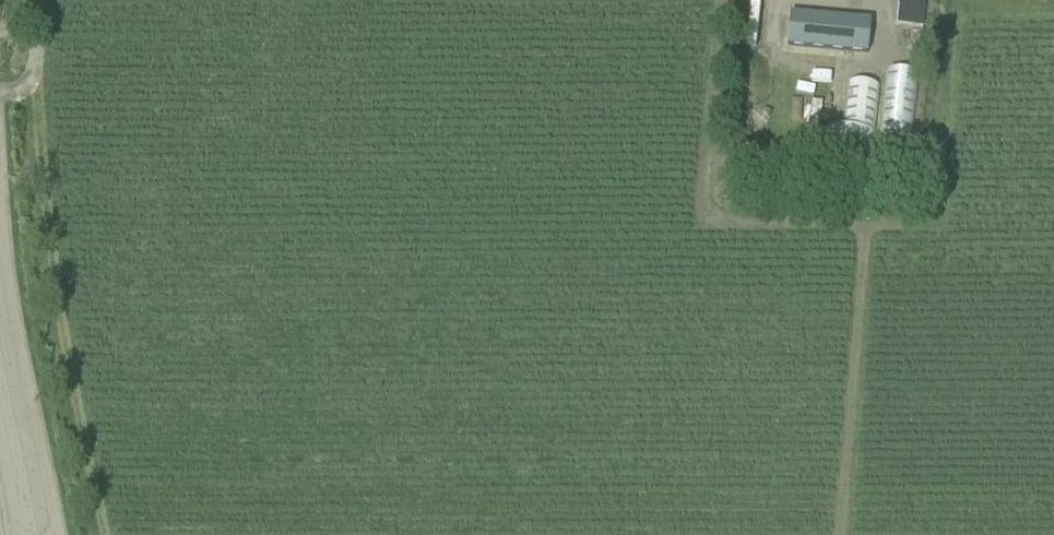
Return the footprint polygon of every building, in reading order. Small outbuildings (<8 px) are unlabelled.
[(791,14),(788,46),(867,54),(870,21),(791,14)] [(917,74),(885,70),(878,136),(910,140),(917,74)] [(879,87),(848,84),(843,130),(826,128),(820,186),(868,191),(879,87)]
